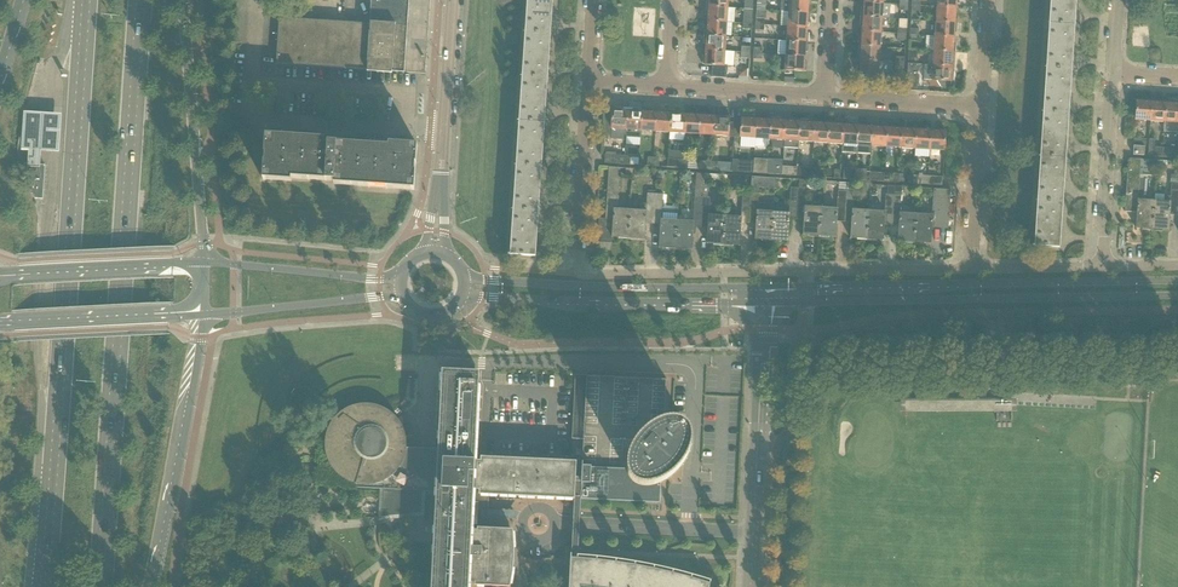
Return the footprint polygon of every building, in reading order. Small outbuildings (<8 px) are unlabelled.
[(404,72),(409,0),(371,0),(370,17),(374,17),(373,22),(370,22),(370,24),(279,18),(276,64),(404,72)] [(550,34),(552,0),(529,0),(527,32),(550,34)] [(744,9),(752,9),(753,0),(744,0),(744,9)] [(756,9),(765,10),(766,0),(757,0),(756,9)] [(781,11),(788,12),(809,13),(810,4),(808,3),(808,0),(781,0),(781,11)] [(936,7),(956,9),(956,4),(959,4),(959,0),(937,0),(936,7)] [(1051,24),(1074,25),(1075,0),(1053,0),(1051,24)] [(861,7),(860,16),(882,18),(883,4),(863,2),(863,7),(861,7)] [(708,16),(707,21),(727,22),(728,8),(706,6),(706,16),(708,16)] [(912,11),(911,20),(919,20),(920,13),(920,12),(920,6),(912,6),(912,11)] [(936,7),(935,22),(957,24),(958,14),(955,14),(956,9),(936,7)] [(744,9),(743,23),(751,24),(752,9),(744,9)] [(756,18),(764,19),(766,19),(766,10),(765,10),(756,9),(756,18)] [(788,12),(787,26),(807,28),(807,23),(809,23),(809,13),(788,12)] [(862,26),(861,31),(881,32),(882,18),(860,16),(860,26),(862,26)] [(705,26),(705,35),(726,37),(727,22),(707,21),(707,26),(705,26)] [(935,22),(934,36),(954,38),(954,33),(957,33),(957,24),(935,22)] [(1048,68),(1071,70),(1074,25),(1051,24),(1048,68)] [(787,26),(786,41),(807,42),(808,33),(806,32),(807,28),(787,26)] [(859,36),(858,46),(880,47),(881,32),(861,31),(861,36),(859,36)] [(524,77),(547,78),(550,34),(527,32),(524,77)] [(706,45),(705,50),(725,51),(726,37),(705,35),(704,45),(706,45)] [(934,36),(933,51),(955,53),(956,43),(953,43),(954,38),(934,36)] [(778,40),(777,55),(785,55),(804,56),(805,52),(807,52),(807,42),(786,41),(778,40)] [(860,55),(859,60),(879,61),(880,47),(858,46),(858,55),(860,55)] [(908,57),(908,63),(916,64),(917,58),(917,50),(909,49),(908,57)] [(705,50),(705,55),(703,55),(703,64),(704,64),(704,65),(712,65),(711,77),(726,78),(727,66),(724,65),(725,51),(705,50)] [(933,51),(932,65),(952,67),(952,62),(954,62),(955,53),(933,51)] [(804,56),(785,55),(784,70),(804,71),(805,71),(806,61),(804,61),(804,56)] [(879,61),(859,60),(859,65),(857,65),(856,74),(858,74),(858,75),(878,76),(879,61)] [(916,64),(908,63),(906,91),(917,91),(919,64),(916,64)] [(924,65),(923,80),(937,81),(941,87),(951,88),(951,82),(952,82),(953,82),(954,72),(951,72),(952,67),(932,65),(924,65)] [(1045,113),(1068,114),(1071,70),(1048,68),(1045,113)] [(739,72),(739,77),(747,77),(747,69),(743,69),(739,72)] [(521,121),(544,123),(547,78),(524,77),(521,121)] [(1135,121),(1150,122),(1151,102),(1146,102),(1146,100),(1137,99),(1135,121)] [(1150,122),(1165,123),(1166,101),(1157,101),(1157,102),(1151,102),(1150,122)] [(1176,104),(1176,102),(1166,101),(1165,123),(1164,132),(1177,133),(1177,104),(1176,104)] [(611,129),(611,139),(625,140),(626,130),(627,110),(622,110),(622,108),(613,107),(613,109),(611,129)] [(626,140),(625,145),(639,146),(640,138),(640,131),(642,109),(632,108),(632,111),(627,110),(626,130),(626,137),(626,140)] [(640,131),(655,132),(656,112),(651,112),(651,110),(642,109),(640,131)] [(655,132),(670,133),(671,111),(661,110),(661,112),(656,112),(655,132)] [(670,133),(684,134),(685,114),(680,114),(680,112),(671,111),(670,133)] [(684,134),(699,135),(700,113),(690,112),(690,114),(685,114),(684,134)] [(65,115),(26,113),(24,152),(31,152),(30,169),(43,170),(44,153),(63,154),(65,115)] [(699,135),(713,136),(714,116),(709,116),(709,114),(700,113),(699,135)] [(1042,157),(1065,159),(1068,114),(1045,113),(1042,157)] [(714,116),(713,136),(728,137),(729,122),(729,115),(719,114),(719,116),(714,116)] [(734,137),(734,141),(740,141),(740,138),(755,139),(756,119),(751,118),(751,116),(741,116),(741,123),(735,123),(734,137)] [(755,139),(769,140),(771,118),(761,117),(761,119),(756,119),(755,139)] [(769,140),(784,140),(785,121),(780,120),(780,118),(771,118),(769,140)] [(784,140),(783,148),(798,148),(798,141),(800,119),(790,119),(790,121),(785,121),(784,140)] [(798,141),(813,142),(814,123),(809,122),(809,120),(800,119),(798,141)] [(541,167),(544,123),(521,121),(518,166),(541,167)] [(813,142),(827,143),(829,122),(819,121),(819,123),(814,123),(813,142)] [(827,143),(842,144),(843,125),(838,124),(839,122),(829,122),(827,143)] [(842,144),(841,152),(856,153),(858,124),(849,123),(848,125),(843,125),(842,144)] [(858,124),(856,153),(871,154),(871,146),(873,127),(868,126),(868,124),(858,124)] [(878,127),(873,127),(871,146),(886,147),(887,126),(878,125),(878,127)] [(897,126),(887,126),(886,147),(900,148),(901,129),(897,128),(897,126)] [(907,129),(901,129),(900,148),(915,149),(916,127),(907,127),(907,129)] [(926,128),(916,127),(915,149),(929,150),(931,131),(926,130),(926,128)] [(936,131),(931,131),(929,150),(944,151),(946,129),(936,129),(936,131)] [(285,178),(292,178),(327,181),(327,177),(334,178),(334,185),(415,190),(416,171),(415,171),(416,163),(416,164),(418,145),(396,144),(396,147),(389,146),(329,142),(330,139),(266,135),(265,153),(266,153),(265,161),(264,161),(263,180),(284,181),(285,178)] [(1134,138),(1134,146),(1144,147),(1146,147),(1147,139),(1134,138)] [(1149,148),(1148,157),(1163,158),(1163,148),(1154,148),(1155,139),(1149,139),(1149,148)] [(1144,147),(1134,146),(1133,155),(1144,156),(1144,147)] [(667,167),(682,168),(682,160),(683,152),(668,151),(667,167)] [(605,163),(624,164),(624,156),(605,155),(605,163)] [(1065,159),(1042,157),(1039,202),(1062,204),(1065,159)] [(753,164),(753,173),(767,174),(768,160),(753,159),(753,162),(753,164)] [(768,160),(767,174),(782,175),(782,167),(783,160),(768,159),(768,160)] [(1136,226),(1152,227),(1154,201),(1145,200),(1138,200),(1139,175),(1147,176),(1152,176),(1153,161),(1127,159),(1124,211),(1125,211),(1125,209),(1137,210),(1136,226)] [(753,164),(753,162),(733,160),(732,172),(747,172),(748,164),(753,164)] [(687,169),(696,170),(697,161),(688,161),(688,169),(687,169)] [(40,165),(27,164),(24,164),(24,171),(35,198),(43,199),(45,165),(40,165)] [(538,212),(541,167),(518,166),(515,210),(538,212)] [(605,219),(605,224),(612,225),(611,237),(612,237),(612,235),(629,236),(630,210),(618,209),(618,198),(620,168),(609,167),(605,219)] [(797,168),(788,167),(788,175),(796,176),(797,168)] [(626,169),(625,178),(632,179),(633,171),(633,169),(626,168),(626,169)] [(797,168),(796,176),(811,177),(811,169),(797,168)] [(811,169),(811,177),(825,178),(826,170),(811,169)] [(843,180),(854,181),(855,170),(844,169),(843,180)] [(855,170),(854,181),(866,182),(867,171),(855,170)] [(913,182),(913,183),(921,184),(927,184),(927,176),(922,176),(913,175),(913,176),(913,182)] [(1139,175),(1138,200),(1145,200),(1147,176),(1139,175)] [(927,176),(927,184),(942,185),(943,177),(927,176)] [(751,193),(749,220),(756,221),(754,239),(755,239),(755,237),(771,238),(773,212),(774,204),(757,203),(758,193),(758,187),(762,187),(775,188),(775,179),(752,177),(751,193)] [(789,213),(773,212),(771,238),(787,239),(787,242),(789,215),(797,216),(799,180),(798,188),(790,188),(789,213)] [(806,181),(799,180),(797,216),(804,216),(802,235),(803,235),(803,233),(819,234),(821,208),(805,207),(806,181)] [(839,183),(839,191),(846,192),(847,183),(839,183)] [(1177,212),(1177,202),(1177,185),(1171,184),(1170,196),(1167,196),(1164,198),(1164,201),(1154,201),(1152,227),(1169,228),(1170,211),(1177,212)] [(868,211),(867,237),(883,238),(883,241),(884,222),(892,222),(893,195),(894,187),(888,186),(887,194),(886,194),(884,212),(868,211)] [(893,195),(892,222),(899,223),(897,242),(898,242),(898,239),(914,240),(916,215),(900,214),(901,196),(901,195),(902,187),(894,187),(893,195)] [(932,216),(916,215),(914,240),(930,241),(930,244),(931,244),(932,224),(947,225),(947,228),(948,228),(951,189),(934,188),(932,216)] [(837,209),(821,208),(819,234),(835,235),(835,237),(837,219),(844,219),(846,192),(839,191),(838,191),(837,209)] [(741,218),(725,217),(723,242),(739,243),(739,246),(741,220),(749,220),(751,193),(742,192),(741,218)] [(853,192),(846,192),(844,219),(851,220),(850,238),(851,238),(851,236),(867,237),(868,211),(852,210),(853,192)] [(645,221),(653,221),(655,194),(647,193),(646,204),(640,204),(640,211),(630,210),(629,236),(644,237),(644,239),(645,221)] [(659,246),(675,247),(677,221),(661,220),(662,194),(655,194),(653,221),(660,222),(658,248),(659,248),(659,246)] [(677,221),(675,247),(691,248),(691,250),(692,250),(693,224),(701,225),(703,197),(694,196),(693,222),(677,221)] [(708,197),(703,197),(701,225),(708,225),(706,244),(707,244),(707,241),(723,242),(725,217),(709,215),(710,197),(708,197)] [(1062,204),(1039,202),(1036,246),(1032,246),(1058,248),(1062,204)] [(535,256),(538,212),(515,210),(512,254),(508,253),(508,254),(535,256)] [(316,487),(384,489),(382,516),(421,513),(422,491),(436,492),(435,527),(434,533),(432,586),(469,586),(469,582),(475,583),(475,585),(510,586),(513,573),(514,558),(514,544),(513,529),(487,528),(488,518),(491,518),(491,516),(492,510),(488,510),(489,495),(574,499),(575,499),(577,461),(576,461),(482,457),(481,457),(475,456),(479,372),(443,370),(442,370),(438,449),(402,447),(402,438),(402,435),(401,432),(400,429),(398,426),(396,424),(395,421),(392,419),(390,417),(388,415),(385,413),(382,411),(379,410),(376,409),(373,408),(369,408),(366,408),(363,408),(359,408),(356,409),(353,410),(350,411),(347,413),(344,414),(340,412),(321,399),(316,487)] [(1125,374),(1124,382),(1134,382),(1134,374),(1125,374)] [(576,465),(575,499),(580,499),(660,503),(661,486),(658,484),(659,484),(660,483),(661,483),(662,482),(663,481),(664,481),(665,480),(666,480),(668,479),(669,478),(671,477),(672,475),(674,474),(675,473),(676,472),(678,470),(679,469),(680,468),(681,466),(682,465),(683,463),(684,462),(685,460),(686,459),(687,457),(687,456),(688,454),(689,453),(689,451),(690,450),(690,448),(691,446),(691,445),(691,444),(691,443),(691,442),(691,441),(691,440),(691,439),(691,438),(691,436),(691,435),(691,434),(690,433),(690,432),(690,431),(689,430),(688,429),(688,428),(687,427),(687,426),(686,426),(685,425),(685,424),(684,424),(683,423),(682,423),(681,422),(680,422),(679,421),(678,421),(677,421),(676,420),(675,420),(674,420),(673,420),(672,420),(671,420),(670,420),(669,420),(667,420),(666,421),(665,421),(664,421),(666,380),(629,378),(612,377),(603,377),(586,376),(584,432),(583,440),(582,466),(576,465)] [(986,399),(986,398),(986,390),(970,390),(970,400),(986,399)] [(1012,410),(1012,400),(993,400),(993,410),(1012,410)] [(398,419),(402,426),(408,423),(403,415),(398,419)] [(710,585),(710,583),(699,580),(698,582),(691,580),(692,578),(691,577),(690,580),(683,578),(684,575),(672,572),(672,575),(665,573),(665,571),(654,568),(653,570),(646,569),(646,567),(635,564),(634,567),(627,566),(627,563),(616,562),(592,559),(577,558),(578,557),(579,526),(580,510),(580,499),(575,499),(574,510),(573,526),(571,557),(571,560),(571,561),(571,565),(570,586),(710,586),(710,585)]
